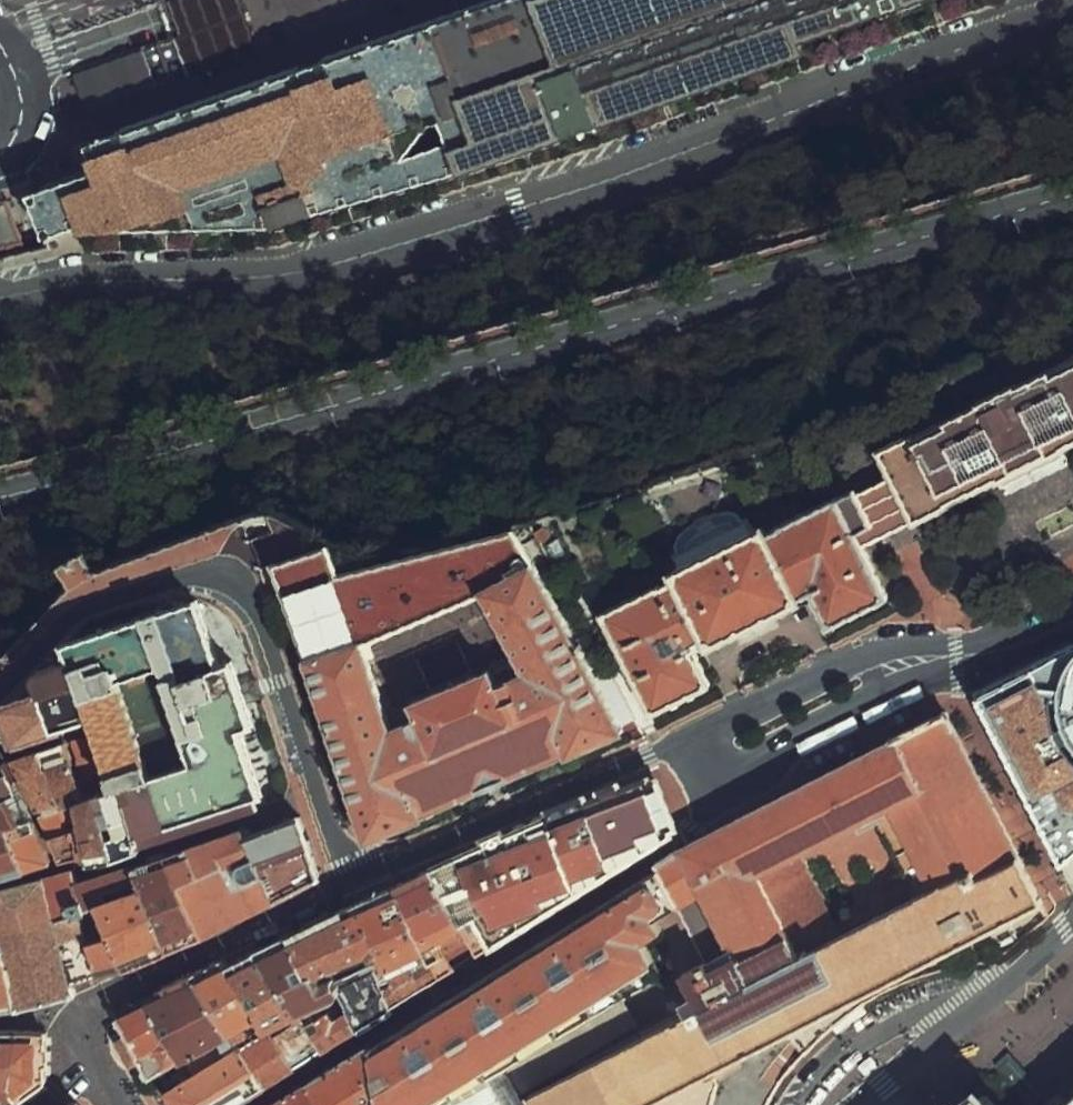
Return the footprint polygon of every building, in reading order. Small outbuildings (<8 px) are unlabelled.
[(958,0),(504,0),(92,143),(95,152),(99,164),(0,199),(0,255),(52,242),(87,230),(91,243),(149,235),(208,215),(214,233),(291,232),(462,179),(578,139),(580,144),(818,61),(814,51),(958,0)] [(237,0),(167,0),(179,35),(70,73),(85,117),(257,57),(237,0)] [(431,0),(281,0),(294,43),(346,28),(345,25),(431,0)] [(878,445),(889,468),(915,519),(1072,440),(1072,346),(908,430),(878,445)] [(858,484),(833,496),(859,547),(885,534),(915,519),(889,468),(858,484)] [(603,613),(652,708),(708,680),(691,646),(805,588),(825,627),(885,597),(859,547),(833,496),(603,613)] [(625,723),(515,503),(341,556),(326,521),(270,538),(377,843),(625,723)] [(62,563),(82,597),(105,584),(86,549),(62,563)] [(82,783),(65,740),(40,747),(38,743),(11,751),(65,857),(264,791),(242,723),(254,718),(231,649),(220,653),(195,582),(60,628),(64,643),(32,653),(30,659),(38,686),(0,697),(0,701),(2,709),(0,709),(0,730),(5,731),(10,729),(12,736),(87,713),(105,774),(82,783)] [(971,692),(1027,793),(1072,877),(1072,642),(971,692)] [(1002,952),(1008,943),(1046,914),(942,716),(668,862),(707,940),(712,959),(682,972),(682,1011),(522,1091),(529,1104),(762,1104),(779,1060),(809,1031),(908,978),(992,960),(1002,952)] [(0,753),(0,873),(50,861),(0,753)] [(110,1018),(145,1080),(156,1074),(173,1104),(222,1104),(468,949),(673,831),(651,778),(565,802),(424,865),(403,875),(252,945),(110,1018)] [(244,819),(133,858),(166,948),(322,875),(323,866),(302,804),(247,826),(244,819)] [(40,880),(66,986),(166,948),(133,858),(69,879),(67,873),(40,880)] [(658,953),(654,937),(666,930),(662,917),(707,940),(668,862),(265,1104),(420,1104),(658,953)] [(25,1011),(47,1006),(70,1001),(66,986),(40,880),(0,890),(0,909),(25,1011)] [(0,909),(0,1012),(25,1011),(0,909)] [(54,1083),(56,1026),(0,1024),(0,1104),(6,1104),(54,1083)] [(1039,1091),(1011,1056),(995,1069),(1023,1104),(1039,1091)] [(1056,1104),(1072,1104),(1072,1090),(1056,1104)] [(981,1092),(966,1104),(993,1104),(981,1092)]
